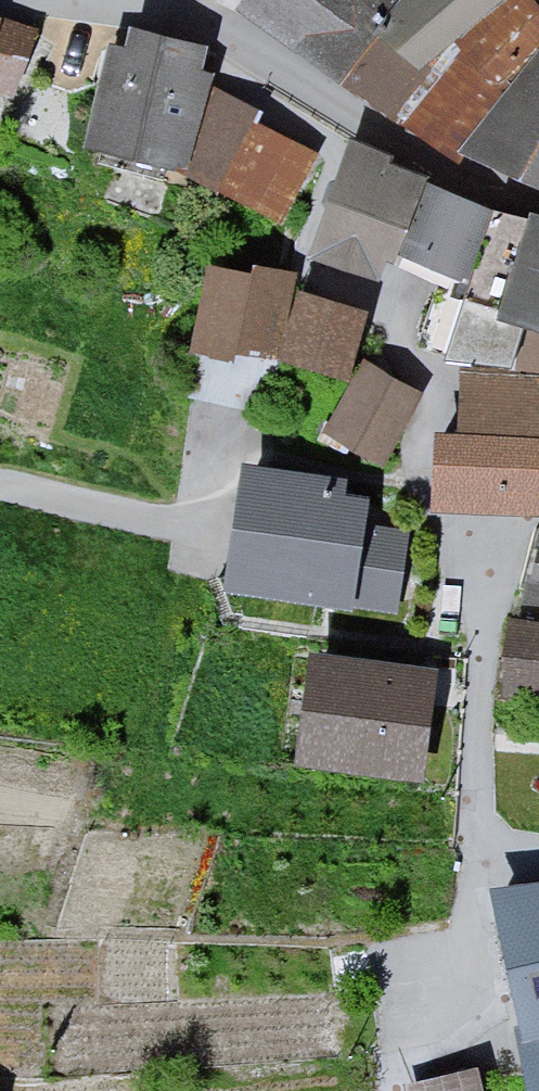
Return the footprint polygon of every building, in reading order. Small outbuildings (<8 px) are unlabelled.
[(332,64),(380,0),(246,0),(332,64)] [(392,26),(353,77),(419,116),(478,50),(466,36),(511,0),(425,0),(392,26)] [(538,86),(538,0),(511,0),(466,36),(478,50),(419,116),(488,154),(538,86)] [(0,34),(0,137),(19,37),(0,34)] [(236,67),(132,45),(110,145),(214,168),(236,67)] [(488,154),(538,183),(538,86),(488,154)] [(347,132),(257,93),(223,174),(313,212),(347,132)] [(508,202),(373,147),(351,201),(429,233),(421,253),(478,277),(508,202)] [(529,208),(496,309),(538,321),(538,211),(529,208)] [(295,275),(208,260),(194,336),(275,350),(295,275)] [(366,305),(299,284),(277,349),(344,371),(366,305)] [(420,386),(364,358),(327,432),(383,460),(420,386)] [(440,427),(437,491),(538,496),(538,372),(461,368),(458,428),(440,427)] [(366,481),(241,460),(221,578),(399,608),(413,525),(360,516),(366,481)] [(538,510),(513,594),(538,597),(538,510)] [(508,617),(502,688),(538,691),(538,620),(508,617)] [(437,667),(309,649),(293,760),(421,778),(437,667)] [(494,888),(523,1029),(515,1031),(527,1090),(538,1090),(538,878),(494,888)] [(405,1083),(407,1090),(483,1090),(476,1065),(405,1083)]
